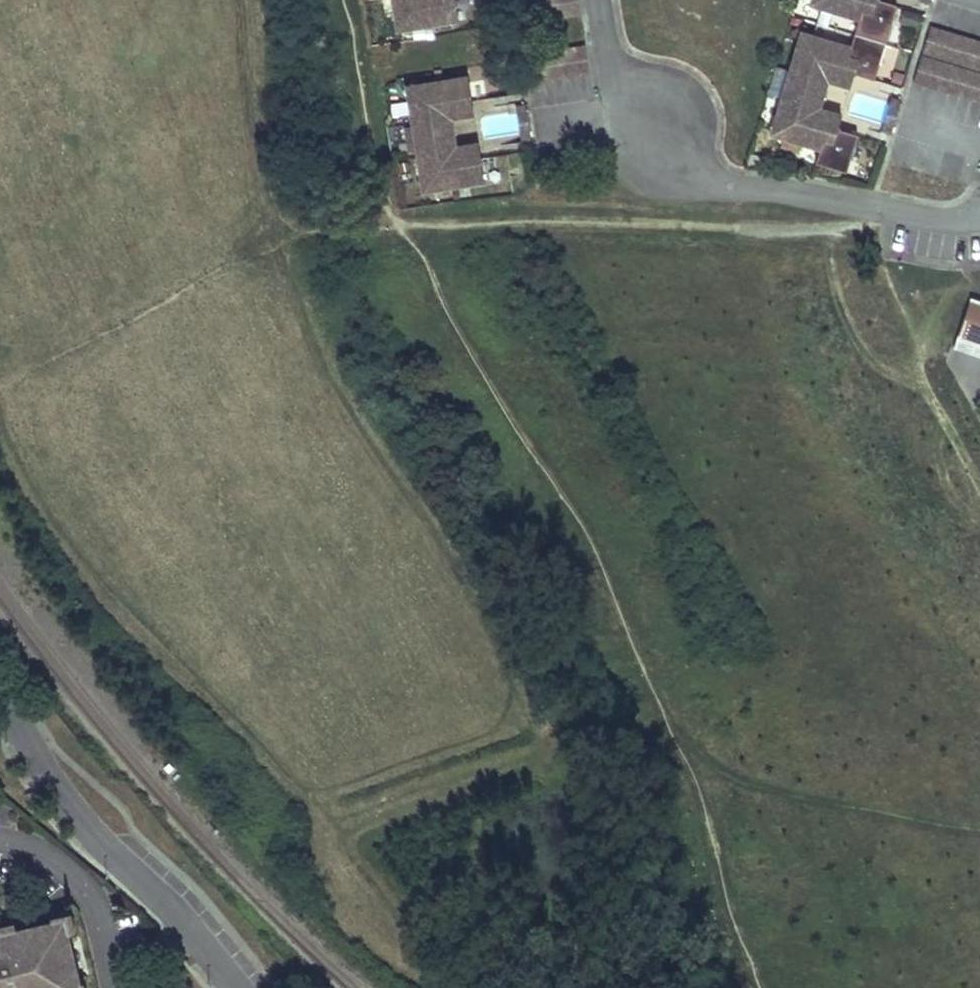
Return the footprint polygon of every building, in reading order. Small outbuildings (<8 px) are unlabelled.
[(393,21),(408,31),(458,23),(454,0),(390,0),(393,21)] [(838,122),(840,116),(817,109),(825,81),(848,87),(853,74),(874,80),(896,6),(878,0),(816,0),(821,7),(859,19),(850,48),(811,37),(798,44),(774,123),(782,138),(819,149),(815,163),(846,172),(857,136),(836,129),(838,122)] [(928,29),(913,80),(979,101),(979,45),(928,29)] [(877,78),(898,84),(908,48),(887,42),(877,78)] [(414,154),(451,148),(447,121),(471,117),(465,79),(417,87),(406,102),(410,129),(414,154)] [(414,154),(410,129),(402,130),(406,155),(414,154)] [(452,150),(451,148),(414,154),(418,181),(434,191),(458,188),(482,184),(476,146),(452,150)] [(979,352),(979,312),(969,309),(957,344),(979,352)] [(75,932),(70,914),(49,919),(50,925),(62,922),(65,935),(75,932)] [(15,933),(4,936),(3,934),(0,935),(0,987),(78,987),(77,986),(76,981),(79,980),(69,939),(66,939),(65,935),(62,922),(50,925),(15,933)] [(13,925),(0,928),(0,935),(3,934),(4,936),(15,933),(13,925)]
